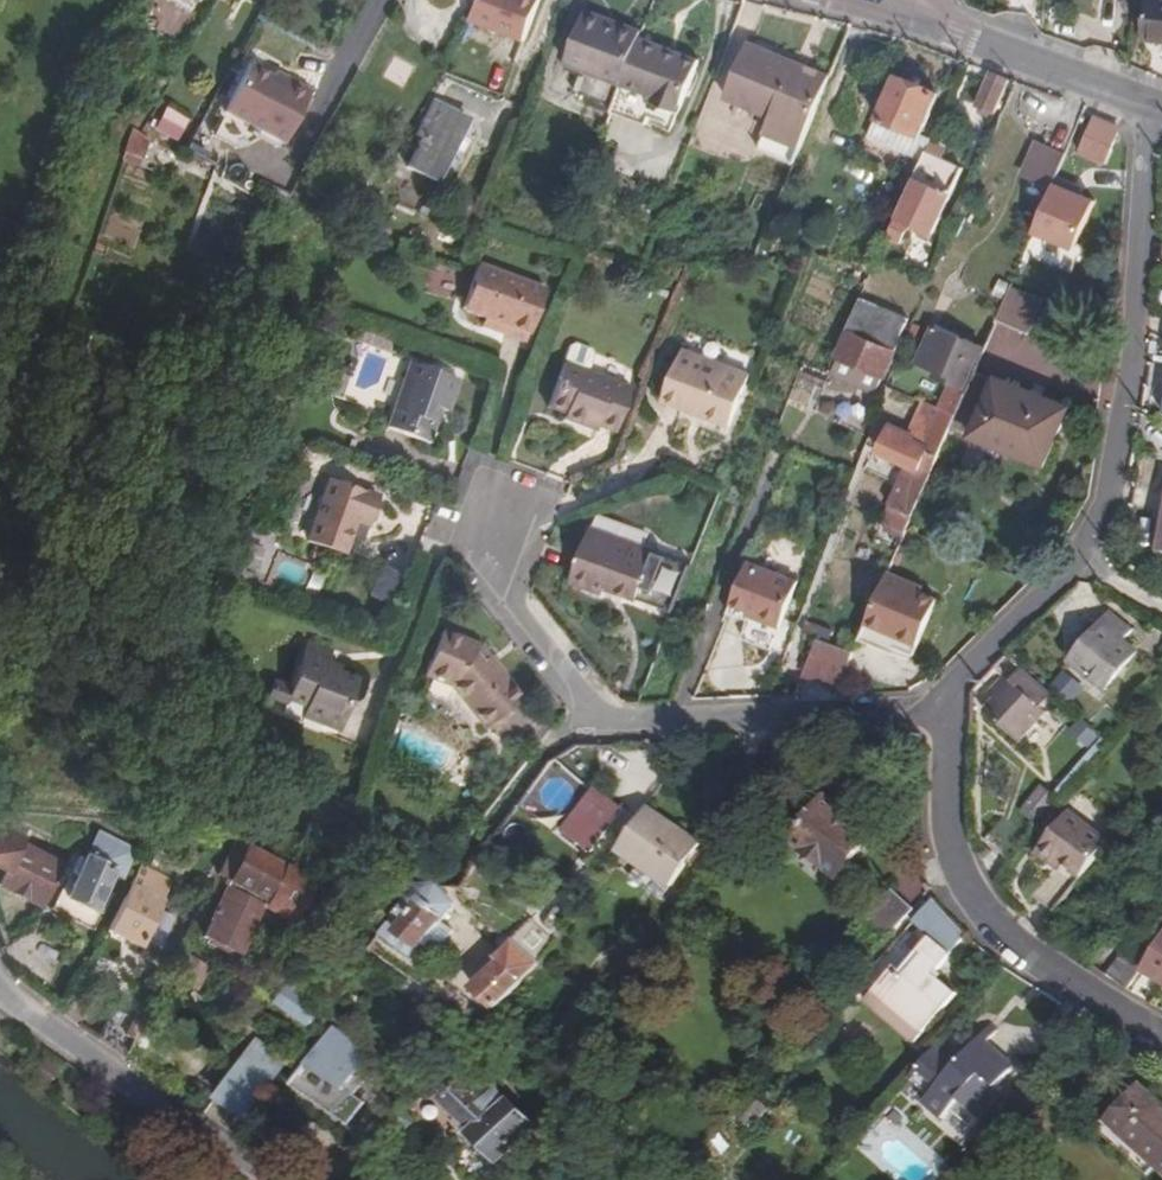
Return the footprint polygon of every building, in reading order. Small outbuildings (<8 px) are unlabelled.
[(479,9),(484,0),(464,0),(479,9)] [(479,9),(472,21),(528,43),(545,0),(484,0),(479,9)] [(1156,0),(1149,0),(1145,43),(1161,45),(1161,1),(1156,0)] [(617,31),(620,24),(589,12),(586,19),(617,31)] [(577,94),(616,110),(625,85),(642,41),(645,33),(620,24),(617,31),(586,19),(568,66),(584,72),(577,94)] [(701,62),(642,41),(625,85),(658,99),(655,105),(674,112),(682,114),(701,62)] [(766,137),(800,151),(829,79),(749,45),(727,100),(772,120),(766,137)] [(313,95),(290,83),(288,88),(277,83),(253,69),(226,118),(284,149),(313,95)] [(1012,81),(993,74),(981,106),(998,113),(1012,81)] [(288,88),(290,83),(280,78),(277,83),(288,88)] [(924,152),(928,144),(920,140),(939,97),(897,78),(868,140),(919,163),(924,152)] [(671,120),(674,112),(655,105),(658,99),(625,85),(616,110),(646,121),(650,113),(671,120)] [(472,123),(437,104),(433,102),(415,135),(419,137),(403,167),(439,186),(460,145),(467,149),(472,139),(465,135),(472,123)] [(185,131),(163,119),(156,129),(180,141),(185,131)] [(1121,132),(1095,122),(1081,154),(1108,164),(1121,132)] [(134,137),(126,160),(140,168),(152,147),(141,140),(134,137)] [(1058,181),(1067,159),(1044,148),(1041,157),(1034,154),(1024,178),(1054,191),(1058,181)] [(919,163),(886,237),(884,241),(888,243),(883,253),(892,257),(894,249),(900,246),(905,233),(914,227),(934,234),(960,167),(924,152),(919,163)] [(1076,189),(1058,181),(1054,191),(1036,235),(1077,253),(1096,205),(1081,199),(1073,196),(1076,189)] [(1084,192),(1076,189),(1073,196),(1081,199),(1084,192)] [(464,311),(486,319),(505,325),(502,335),(528,343),(545,290),(479,266),(464,311)] [(1013,292),(999,326),(1031,338),(1045,304),(1013,292)] [(917,323),(858,300),(843,333),(845,334),(836,357),(893,379),(917,323)] [(505,325),(486,319),(483,328),(502,335),(505,325)] [(985,348),(936,328),(922,365),(940,373),(938,379),(967,391),(985,348)] [(566,420),(584,427),(588,420),(600,425),(617,431),(633,389),(592,373),(597,360),(595,354),(578,347),(573,350),(551,407),(569,413),(566,420)] [(759,374),(691,348),(668,403),(690,413),(686,424),(732,441),(759,374)] [(888,393),(893,379),(836,357),(830,371),(888,393)] [(462,380),(416,361),(390,428),(430,443),(443,409),(450,412),(462,380)] [(801,364),(795,377),(819,387),(824,374),(801,364)] [(968,398),(959,418),(955,427),(1046,466),(1071,408),(1001,379),(1000,382),(979,373),(968,398)] [(955,392),(946,412),(959,418),(968,398),(955,392)] [(946,412),(934,406),(927,422),(937,427),(929,445),(891,429),(881,452),(921,470),(934,476),(955,427),(959,418),(946,412)] [(588,420),(584,427),(597,432),(600,425),(588,420)] [(934,476),(921,470),(906,507),(918,513),(934,476)] [(378,496),(332,479),(309,540),(345,553),(361,509),(372,513),(378,496)] [(890,537),(905,544),(916,518),(907,515),(904,523),(897,520),(890,537)] [(688,569),(598,531),(576,582),(601,593),(604,586),(670,614),(688,569)] [(241,569),(255,574),(264,550),(248,545),(241,569)] [(746,562),(730,605),(755,615),(753,618),(779,628),(797,582),(746,562)] [(370,599),(387,607),(403,576),(385,567),(370,599)] [(688,569),(670,614),(677,616),(695,572),(688,569)] [(904,637),(922,645),(942,600),(925,593),(911,587),(913,582),(893,573),(871,623),(904,637)] [(911,587),(925,593),(927,588),(913,582),(911,587)] [(1111,613),(1070,664),(1107,695),(1140,653),(1125,641),(1133,631),(1111,613)] [(896,655),(904,637),(871,623),(863,641),(896,655)] [(486,649),(449,635),(431,681),(457,690),(487,729),(525,699),(486,649)] [(311,642),(308,651),(335,661),(338,653),(311,642)] [(809,678),(842,690),(855,660),(822,646),(809,678)] [(308,651),(293,692),(289,703),(309,710),(326,716),(321,727),(341,735),(361,681),(344,674),(332,669),(334,665),(335,661),(308,651)] [(1020,743),(1051,707),(1047,703),(1054,695),(1017,664),(1004,679),(1010,684),(985,714),(1020,743)] [(345,670),(334,665),(332,669),(344,674),(345,670)] [(1076,700),(1083,685),(1061,675),(1055,690),(1076,700)] [(289,703),(293,692),(277,686),(271,702),(286,708),(289,703)] [(326,716),(309,710),(305,721),(321,727),(326,716)] [(1062,790),(1052,782),(1031,808),(1042,817),(1062,790)] [(592,854),(622,808),(592,788),(563,833),(592,854)] [(840,882),(873,836),(827,801),(793,846),(840,882)] [(670,888),(699,846),(646,809),(617,852),(670,888)] [(1064,866),(1059,872),(1038,900),(1055,913),(1108,844),(1070,814),(1038,856),(1049,864),(1054,858),(1064,866)] [(63,864),(27,846),(29,840),(9,830),(2,843),(0,842),(0,870),(6,874),(0,888),(43,908),(63,864)] [(121,879),(134,852),(100,835),(67,898),(94,913),(114,875),(121,879)] [(195,851),(171,839),(165,854),(188,866),(195,851)] [(297,922),(319,879),(285,862),(250,844),(211,920),(212,920),(203,937),(242,957),(267,907),(297,922)] [(1049,864),(1059,872),(1064,866),(1054,858),(1049,864)] [(139,948),(163,901),(144,891),(146,885),(133,879),(107,933),(139,948)] [(415,956),(453,905),(439,889),(416,890),(384,935),(415,956)] [(913,917),(891,898),(876,915),(898,934),(913,917)] [(874,994),(921,1035),(956,994),(935,975),(965,937),(951,925),(933,905),(904,938),(920,953),(913,960),(907,956),(874,994)] [(162,947),(173,916),(159,911),(148,942),(162,947)] [(1142,971),(1161,983),(1161,940),(1150,959),(1142,971)] [(497,1011),(538,967),(513,942),(496,961),(499,965),(476,990),(497,1011)] [(1142,971),(1150,959),(1129,944),(1107,975),(1129,989),(1142,971)] [(208,969),(188,958),(178,978),(199,989),(208,969)] [(319,1012),(291,992),(281,1006),(309,1026),(319,1012)] [(921,1035),(874,994),(866,1003),(913,1044),(921,1035)] [(354,1094),(379,1059),(333,1026),(289,1087),(346,1128),(365,1102),(354,1094)] [(999,1035),(992,1029),(982,1041),(989,1047),(999,1035)] [(958,1069),(937,1052),(912,1082),(932,1099),(926,1106),(946,1123),(961,1104),(982,1122),(1005,1095),(1000,1091),(1017,1070),(989,1047),(982,1041),(958,1069)] [(239,1138),(259,1109),(276,1086),(246,1064),(208,1116),(239,1138)] [(473,1138),(498,1163),(532,1126),(487,1083),(481,1089),(471,1080),(446,1105),(476,1136),(473,1138)] [(1140,1086),(1108,1124),(1161,1171),(1161,1105),(1140,1086)] [(961,1104),(946,1123),(966,1140),(982,1122),(961,1104)] [(259,1109),(239,1138),(257,1150),(276,1122),(259,1109)]
